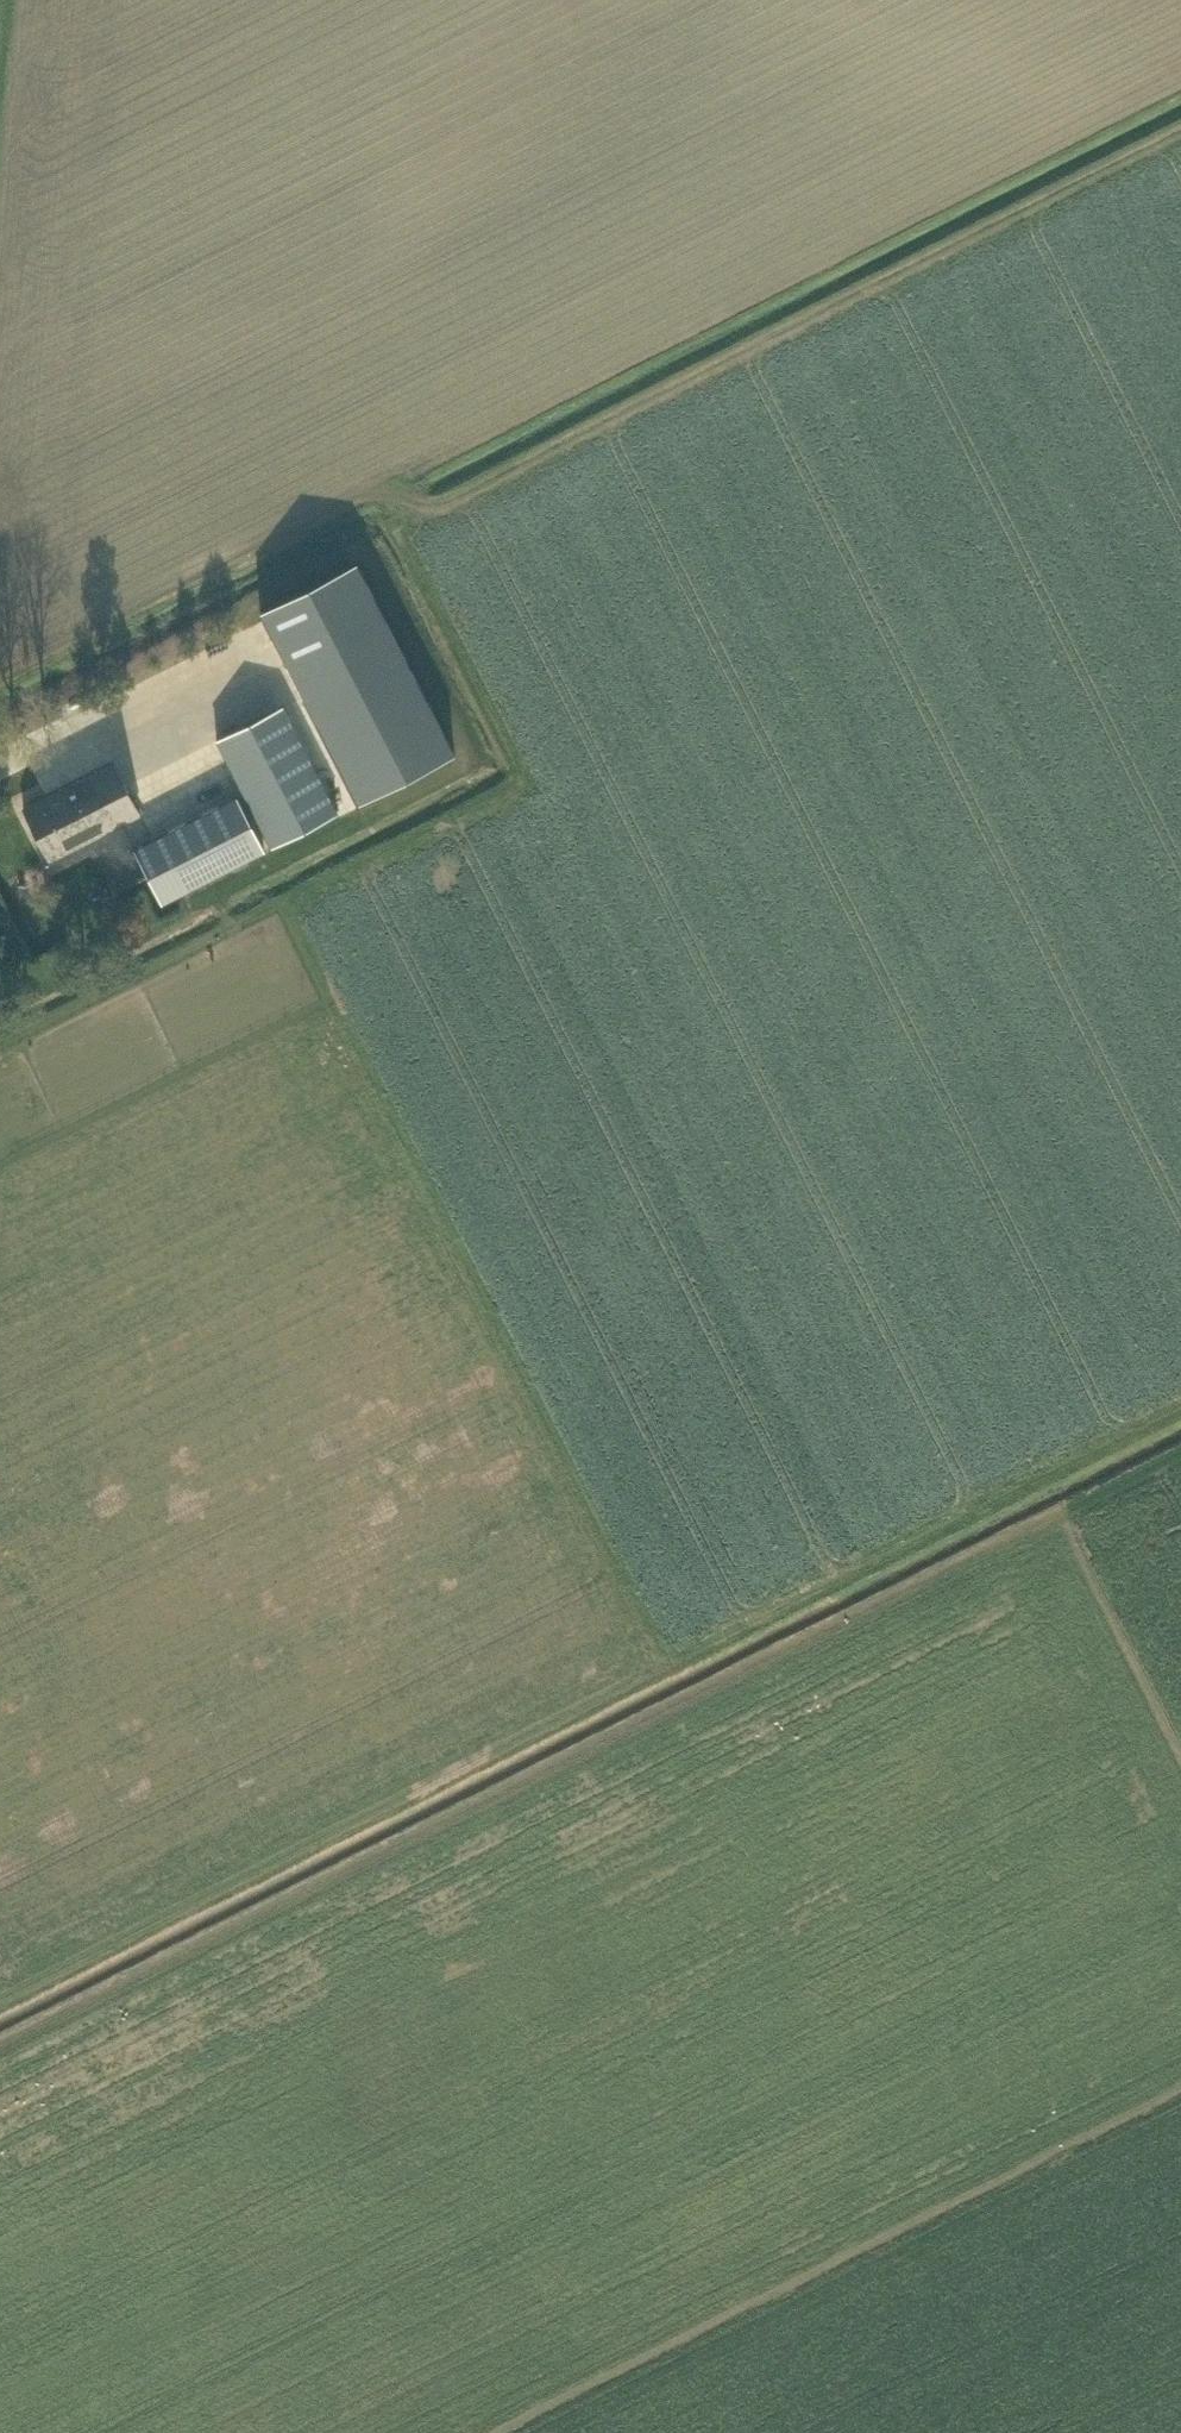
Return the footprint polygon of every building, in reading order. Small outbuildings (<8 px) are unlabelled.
[(258,612),(355,803),(452,752),(355,562),(258,612)] [(217,738),(272,846),(337,813),(281,706),(217,738)] [(24,808),(50,860),(139,814),(113,765),(24,808)] [(132,848),(160,904),(262,850),(235,797),(132,848)]
